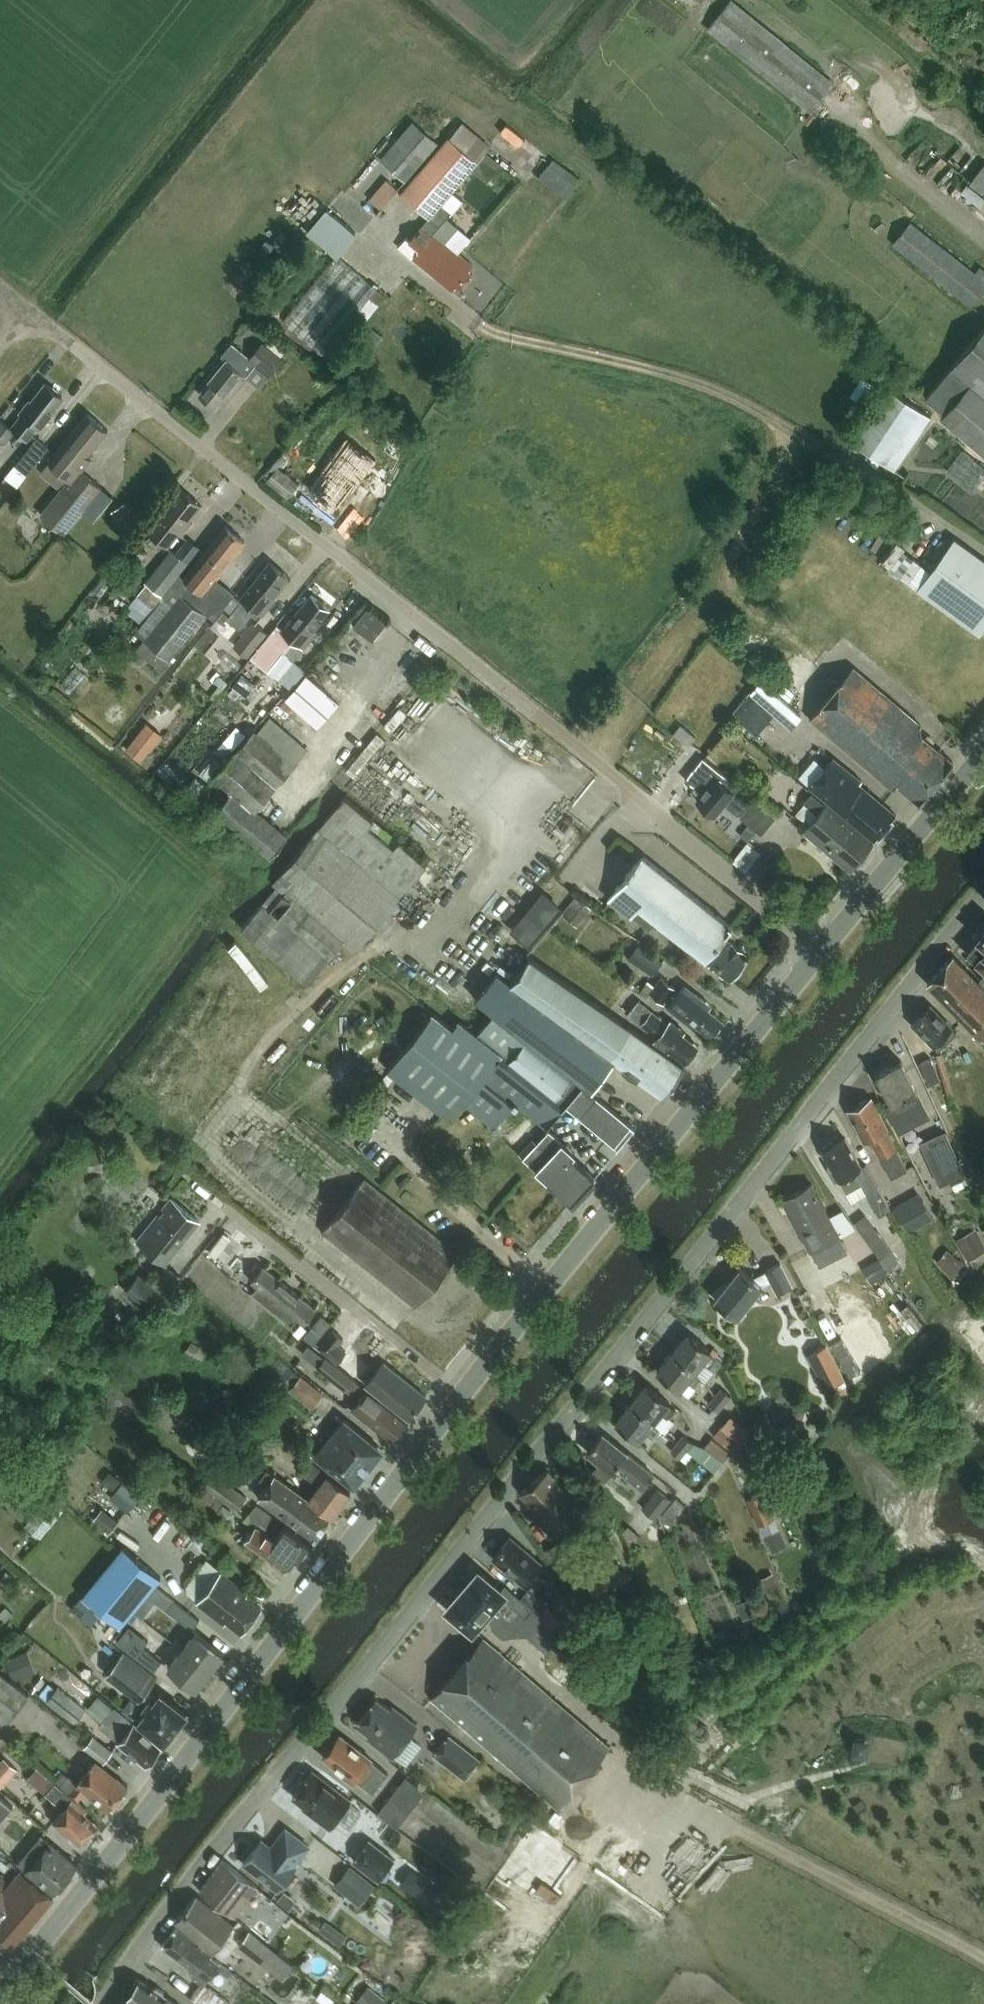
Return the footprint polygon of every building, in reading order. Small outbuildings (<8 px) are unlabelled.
[(835,82),(735,0),(728,0),(708,24),(813,110),(835,82)] [(380,158),(406,180),(440,142),(413,120),(380,158)] [(459,253),(472,237),(447,217),(454,209),(444,201),(493,143),(465,120),(401,194),(429,218),(413,237),(409,234),(400,245),(452,289),(457,283),(461,287),(472,273),(469,270),(473,265),(459,253)] [(503,164),(487,151),(479,162),(495,174),(503,164)] [(538,177),(565,196),(578,177),(551,159),(538,177)] [(970,182),(983,192),(983,163),(970,182)] [(398,190),(387,180),(370,199),(381,210),(398,190)] [(975,272),(911,221),(893,243),(972,305),(983,290),(983,270),(980,267),(975,272)] [(369,295),(375,288),(335,255),(282,319),(322,352),(369,295)] [(385,296),(375,288),(369,295),(379,304),(385,296)] [(944,412),(946,413),(942,417),(983,452),(983,329),(927,397),(944,412)] [(225,405),(248,376),(247,376),(256,364),(270,375),(283,358),(263,342),(250,358),(231,343),(221,356),(227,360),(200,394),(215,406),(220,401),(225,405)] [(15,430),(26,440),(38,425),(41,428),(51,416),(49,414),(64,396),(48,383),(33,401),(31,400),(21,412),(23,414),(12,427),(2,419),(0,421),(0,440),(5,443),(15,430)] [(854,437),(896,467),(934,414),(891,384),(854,437)] [(41,471),(62,488),(40,514),(64,533),(101,488),(81,471),(92,457),(88,454),(108,429),(88,413),(49,461),(41,471)] [(38,437),(7,476),(18,486),(50,446),(38,437)] [(331,478),(320,492),(342,509),(360,485),(363,487),(381,463),(352,441),(327,475),(331,478)] [(299,483),(278,466),(267,479),(289,496),(299,483)] [(189,520),(201,505),(182,489),(149,530),(169,545),(180,531),(183,533),(192,522),(189,520)] [(245,540),(227,526),(139,634),(170,659),(213,606),(195,591),(214,568),(219,573),(245,540)] [(954,538),(917,588),(980,634),(983,628),(983,559),(954,538)] [(147,580),(148,581),(163,593),(165,594),(190,563),(172,548),(147,580)] [(274,594),(289,575),(271,561),(242,596),(264,614),(277,597),(274,594)] [(147,615),(163,593),(148,581),(131,603),(147,615)] [(294,660),(294,659),(318,631),(315,628),(330,609),(312,594),(283,630),(277,625),(251,655),(269,670),(284,652),(293,660),(294,660)] [(354,625),(373,640),(389,620),(369,606),(354,625)] [(247,658),(266,633),(253,623),(233,647),(247,658)] [(294,660),(293,660),(278,678),(281,680),(274,688),(283,696),(306,669),(294,659),(294,660)] [(920,802),(948,768),(954,761),(922,735),(920,725),(922,724),(854,666),(811,717),(895,789),(899,784),(917,800),(920,802)] [(327,725),(349,700),(316,670),(293,695),(327,725)] [(761,679),(760,681),(732,714),(758,735),(776,712),(791,725),(802,713),(761,679)] [(148,721),(126,748),(142,760),(163,733),(148,721)] [(272,857),(289,838),(256,810),(295,764),(255,730),(215,777),(232,792),(217,811),(272,857)] [(739,814),(752,798),(737,786),(739,784),(704,756),(701,759),(685,778),(695,786),(692,790),(700,796),(697,800),(716,814),(725,803),(739,814)] [(876,839),(897,814),(860,783),(862,780),(834,757),(811,785),(876,839)] [(809,825),(805,830),(852,869),(873,842),(812,792),(805,801),(806,802),(819,813),(809,825)] [(762,834),(780,812),(758,794),(740,816),(762,834)] [(394,846),(369,825),(374,819),(346,795),(274,882),(277,885),(242,928),(308,982),(344,940),(355,949),(401,894),(427,863),(399,839),(394,846)] [(748,840),(757,829),(750,824),(741,835),(748,840)] [(747,871),(762,852),(749,842),(733,861),(747,871)] [(657,920),(726,975),(729,977),(749,952),(725,932),(732,925),(643,854),(608,897),(631,916),(632,915),(650,929),(657,920)] [(578,896),(564,915),(579,925),(592,907),(578,896)] [(966,952),(983,968),(983,924),(980,929),(981,936),(966,952)] [(654,975),(664,961),(639,944),(629,959),(654,975)] [(948,961),(928,982),(980,1036),(983,1032),(983,985),(954,954),(948,961)] [(495,1013),(592,1090),(615,1059),(660,1093),(664,1096),(686,1065),(530,957),(512,982),(498,972),(477,999),(495,1013)] [(685,1014),(707,1032),(710,1034),(722,1019),(703,1003),(706,1000),(686,984),(681,990),(663,976),(651,992),(664,1003),(667,999),(671,1002),(669,1005),(683,1017),(685,1014)] [(670,1048),(683,1059),(686,1061),(699,1045),(683,1033),(683,1029),(671,1019),(667,1023),(639,1000),(629,1012),(657,1035),(654,1039),(668,1050),(670,1048)] [(931,1005),(913,1022),(922,1032),(921,1033),(930,1042),(933,1042),(939,1049),(957,1031),(931,1005)] [(592,1090),(495,1013),(479,1034),(460,1019),(453,1027),(434,1011),(389,1068),(443,1111),(457,1095),(496,1126),(516,1102),(546,1127),(566,1103),(616,1144),(633,1123),(592,1090)] [(920,1062),(929,1084),(940,1079),(931,1057),(920,1062)] [(902,1060),(876,1073),(892,1103),(886,1106),(898,1129),(929,1113),(917,1092),(902,1060)] [(871,1098),(849,1109),(857,1124),(858,1131),(864,1141),(871,1137),(880,1156),(891,1177),(908,1169),(896,1147),(887,1129),(887,1128),(871,1098)] [(571,1201),(594,1175),(572,1155),(575,1152),(549,1129),(523,1157),(571,1201)] [(928,1141),(946,1182),(966,1172),(947,1132),(928,1141)] [(846,1137),(822,1150),(830,1162),(828,1168),(835,1180),(840,1178),(847,1191),(862,1183),(880,1215),(891,1208),(866,1164),(862,1166),(846,1137)] [(416,1306),(459,1253),(365,1177),(323,1230),(416,1306)] [(812,1184),(784,1199),(812,1250),(840,1235),(812,1184)] [(201,1219),(171,1196),(163,1207),(166,1208),(162,1214),(159,1212),(137,1240),(167,1263),(201,1219)] [(898,1210),(911,1234),(936,1220),(922,1196),(898,1210)] [(881,1259),(892,1251),(866,1216),(855,1224),(881,1259)] [(983,1250),(983,1242),(976,1227),(957,1237),(969,1258),(983,1250)] [(937,1262),(954,1274),(964,1262),(947,1249),(937,1262)] [(778,1291),(792,1284),(781,1261),(752,1275),(741,1267),(715,1298),(736,1315),(762,1283),(771,1278),(778,1291)] [(264,1265),(252,1280),(258,1285),(252,1292),(272,1308),(290,1287),(264,1265)] [(150,1305),(162,1290),(140,1272),(127,1287),(150,1305)] [(290,1287),(272,1308),(292,1324),(298,1317),(304,1323),(316,1308),(290,1287)] [(323,1314),(305,1336),(315,1344),(333,1322),(323,1314)] [(319,1346),(338,1362),(348,1350),(340,1344),(345,1337),(334,1329),(319,1346)] [(675,1350),(696,1367),(703,1359),(710,1364),(715,1368),(722,1360),(717,1355),(710,1350),(712,1348),(689,1332),(675,1350)] [(808,1354),(827,1388),(847,1378),(828,1343),(808,1354)] [(318,1365),(325,1357),(309,1344),(302,1353),(318,1365)] [(695,1369),(696,1367),(675,1350),(658,1371),(680,1388),(689,1395),(697,1386),(694,1384),(701,1374),(695,1369)] [(407,1421),(366,1389),(325,1357),(318,1365),(316,1367),(347,1391),(347,1390),(359,1399),(351,1409),(365,1420),(367,1418),(389,1437),(392,1439),(407,1421)] [(409,1418),(427,1395),(385,1362),(366,1385),(409,1418)] [(296,1368),(285,1382),(314,1405),(325,1391),(296,1368)] [(633,1402),(655,1419),(662,1411),(668,1416),(675,1407),(669,1402),(671,1401),(648,1383),(633,1402)] [(722,1388),(716,1395),(726,1403),(732,1395),(722,1388)] [(716,1395),(710,1403),(720,1411),(726,1403),(716,1395)] [(155,1418),(166,1426),(180,1406),(170,1398),(155,1418)] [(653,1422),(655,1419),(633,1402),(616,1422),(639,1440),(647,1430),(653,1435),(660,1427),(653,1422)] [(317,1454),(352,1483),(355,1486),(384,1450),(345,1418),(317,1454)] [(733,1450),(740,1441),(722,1426),(714,1435),(733,1450)] [(603,1432),(588,1451),(600,1461),(593,1470),(606,1480),(613,1470),(612,1470),(616,1465),(644,1485),(655,1470),(603,1432)] [(678,1442),(688,1449),(694,1441),(685,1434),(678,1442)] [(695,1442),(689,1450),(702,1460),(716,1471),(731,1451),(713,1436),(705,1446),(695,1442)] [(681,1457),(688,1449),(678,1442),(672,1450),(681,1457)] [(333,1515),(352,1490),(309,1457),(300,1469),(320,1484),(309,1498),(333,1515)] [(259,1480),(260,1480),(267,1485),(257,1498),(316,1541),(332,1516),(333,1515),(309,1498),(274,1473),(267,1469),(259,1480)] [(549,1469),(522,1492),(557,1533),(588,1505),(573,1489),(569,1493),(549,1469)] [(237,1511),(248,1496),(215,1471),(204,1486),(237,1511)] [(129,1511),(141,1496),(124,1483),(112,1498),(129,1511)] [(657,1519),(672,1499),(657,1488),(642,1508),(657,1519)] [(761,1524),(776,1518),(764,1490),(749,1497),(761,1524)] [(32,1524),(48,1536),(69,1509),(54,1496),(32,1524)] [(671,1523),(686,1504),(677,1497),(662,1517),(671,1523)] [(245,1519),(255,1526),(246,1538),(283,1567),(286,1569),(296,1555),(299,1557),(310,1542),(306,1540),(286,1524),(278,1534),(275,1531),(272,1535),(267,1531),(277,1519),(257,1504),(245,1519)] [(96,1518),(112,1531),(120,1521),(104,1508),(96,1518)] [(786,1541),(780,1529),(767,1535),(772,1547),(786,1541)] [(608,1535),(623,1564),(632,1559),(616,1530),(608,1535)] [(547,1605),(539,1596),(550,1583),(535,1570),(542,1563),(512,1537),(493,1558),(524,1584),(530,1589),(521,1598),(532,1609),(537,1614),(547,1605)] [(559,1541),(544,1550),(556,1570),(571,1561),(559,1541)] [(120,1627),(160,1577),(123,1546),(82,1596),(120,1627)] [(633,1577),(628,1566),(592,1582),(597,1593),(633,1577)] [(228,1619),(239,1628),(242,1631),(262,1606),(246,1594),(249,1591),(222,1570),(198,1601),(225,1622),(228,1619)] [(532,1609),(521,1598),(516,1592),(515,1593),(506,1584),(501,1589),(480,1570),(447,1608),(473,1631),(486,1616),(493,1622),(493,1627),(504,1637),(509,1636),(532,1609)] [(171,1597),(160,1588),(153,1596),(164,1605),(171,1597)] [(167,1610),(192,1629),(200,1619),(175,1600),(167,1610)] [(760,1612),(757,1605),(741,1611),(744,1619),(760,1612)] [(131,1625),(118,1641),(137,1656),(145,1646),(150,1640),(131,1625)] [(727,1639),(724,1630),(714,1633),(718,1643),(727,1639)] [(210,1671),(217,1663),(224,1653),(196,1631),(182,1650),(210,1671)] [(560,1806),(610,1747),(512,1663),(482,1637),(432,1696),(560,1806)] [(137,1656),(156,1671),(164,1661),(145,1646),(137,1656)] [(197,1689),(210,1671),(182,1650),(169,1667),(197,1689)] [(157,1677),(139,1663),(124,1652),(108,1673),(140,1698),(145,1691),(152,1696),(143,1706),(148,1710),(140,1720),(146,1725),(155,1732),(165,1740),(187,1712),(161,1693),(159,1696),(149,1689),(157,1677)] [(34,1672),(27,1654),(9,1660),(16,1678),(34,1672)] [(29,1693),(0,1668),(0,1710),(8,1717),(29,1693)] [(48,1700),(75,1722),(87,1707),(60,1686),(48,1700)] [(418,1725),(403,1713),(400,1716),(378,1699),(358,1724),(380,1741),(378,1744),(394,1757),(418,1725)] [(162,1745),(115,1706),(99,1725),(119,1741),(118,1741),(129,1751),(133,1751),(147,1763),(162,1745)] [(341,1734),(324,1757),(340,1769),(338,1772),(352,1783),(356,1779),(373,1792),(387,1773),(369,1760),(373,1755),(358,1745),(357,1747),(341,1734)] [(95,1736),(85,1748),(104,1762),(114,1750),(95,1736)] [(466,1779),(481,1760),(449,1736),(434,1755),(466,1779)] [(0,1764),(0,1784),(2,1787),(18,1769),(6,1757),(0,1764)] [(69,1794),(78,1801),(87,1790),(111,1809),(117,1802),(120,1802),(125,1796),(123,1794),(129,1787),(96,1760),(78,1783),(69,1794)] [(300,1789),(294,1796),(316,1813),(314,1815),(330,1828),(352,1800),(314,1770),(306,1780),(302,1781),(299,1785),(300,1789)] [(398,1827),(426,1791),(407,1776),(379,1813),(398,1827)] [(65,1808),(54,1821),(57,1823),(57,1826),(62,1830),(67,1832),(78,1840),(78,1843),(81,1845),(86,1845),(89,1841),(89,1838),(99,1825),(84,1813),(87,1809),(78,1801),(69,1794),(56,1783),(47,1793),(65,1808)] [(13,1806),(0,1794),(0,1821),(13,1806)] [(310,1846),(287,1829),(272,1848),(262,1840),(244,1863),(279,1890),(297,1867),(295,1865),(310,1846)] [(19,1862),(52,1891),(56,1893),(79,1865),(75,1862),(43,1835),(19,1862)] [(378,1880),(395,1858),(370,1839),(353,1861),(378,1880)] [(224,1860),(200,1891),(235,1917),(257,1886),(224,1860)] [(418,1865),(405,1882),(446,1911),(458,1893),(418,1865)] [(359,1904),(374,1885),(350,1866),(335,1886),(359,1904)] [(54,1895),(22,1869),(10,1883),(0,1874),(0,1936),(8,1943),(15,1942),(54,1895)] [(197,1894),(176,1921),(201,1940),(198,1944),(212,1954),(235,1924),(197,1894)] [(319,1931),(339,1945),(346,1935),(325,1921),(319,1931)] [(205,1983),(217,1967),(230,1976),(233,1971),(196,1943),(198,1941),(178,1926),(162,1946),(193,1969),(193,1977),(202,1983),(204,1984),(205,1983)] [(264,1964),(275,1950),(249,1930),(239,1944),(264,1964)] [(141,1979),(129,1996),(140,2003),(178,2003),(141,1979)] [(205,1983),(204,1984),(202,1983),(192,1997),(202,2003),(230,2003),(232,2001),(205,1983)] [(359,2003),(385,2003),(388,2000),(369,1985),(356,2002),(359,2003)] [(129,1996),(124,2003),(140,2003),(129,1996)]
